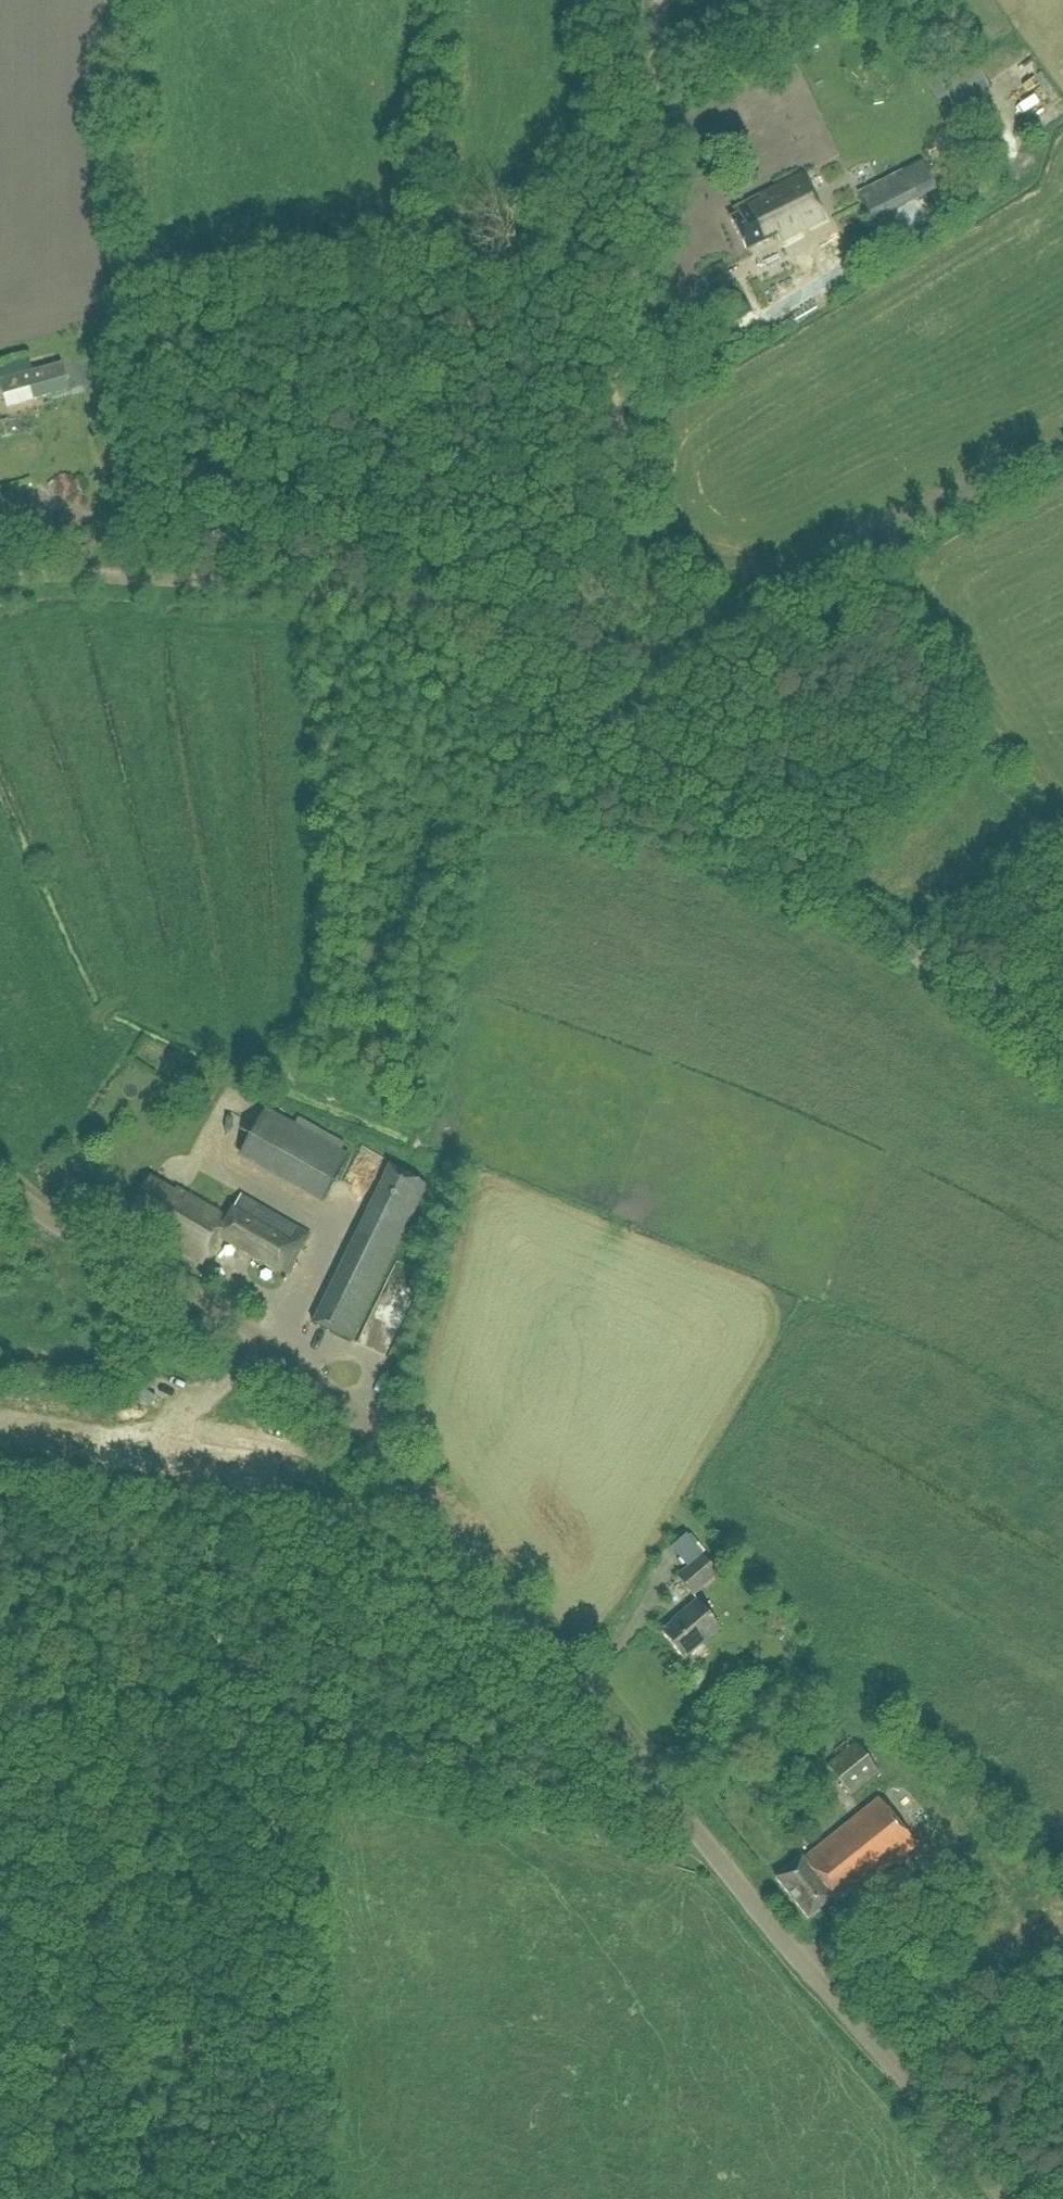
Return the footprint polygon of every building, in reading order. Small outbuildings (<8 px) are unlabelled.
[(934,76),(946,98),(983,80),(971,57),(934,76)] [(857,194),(872,224),(917,200),(901,171),(857,194)] [(779,243),(824,221),(802,177),(734,210),(737,217),(731,220),(746,251),(776,237),(779,243)] [(8,404),(68,386),(62,363),(2,380),(8,404)] [(264,1109),(237,1158),(320,1204),(347,1155),(264,1109)] [(355,1234),(311,1325),(349,1343),(393,1252),(426,1184),(388,1166),(355,1234)] [(151,1177),(130,1213),(156,1228),(153,1234),(203,1264),(218,1238),(229,1219),(178,1188),(175,1192),(151,1177)] [(242,1197),(229,1219),(218,1238),(286,1276),(308,1237),(242,1197)] [(164,1359),(161,1368),(181,1374),(184,1365),(164,1359)] [(677,1577),(694,1597),(718,1576),(701,1556),(702,1554),(685,1536),(671,1547),(688,1567),(677,1577)] [(669,1587),(678,1574),(665,1566),(656,1579),(669,1587)] [(681,1616),(667,1628),(661,1632),(684,1659),(721,1628),(697,1600),(680,1614),(681,1616)] [(855,1743),(827,1766),(850,1796),(878,1772),(855,1743)] [(809,1918),(834,1898),(837,1902),(851,1892),(854,1896),(915,1846),(876,1797),(777,1878),(809,1918)]
